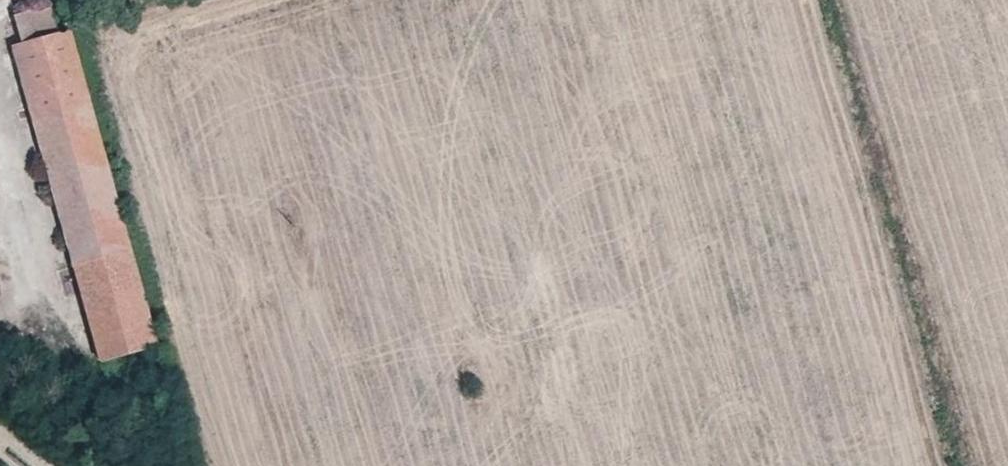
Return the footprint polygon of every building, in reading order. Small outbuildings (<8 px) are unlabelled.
[(57,33),(50,6),(13,15),(19,44),(57,33)] [(57,33),(19,44),(11,44),(56,202),(113,186),(69,30),(57,33)] [(113,186),(56,202),(99,361),(157,346),(113,186)]
